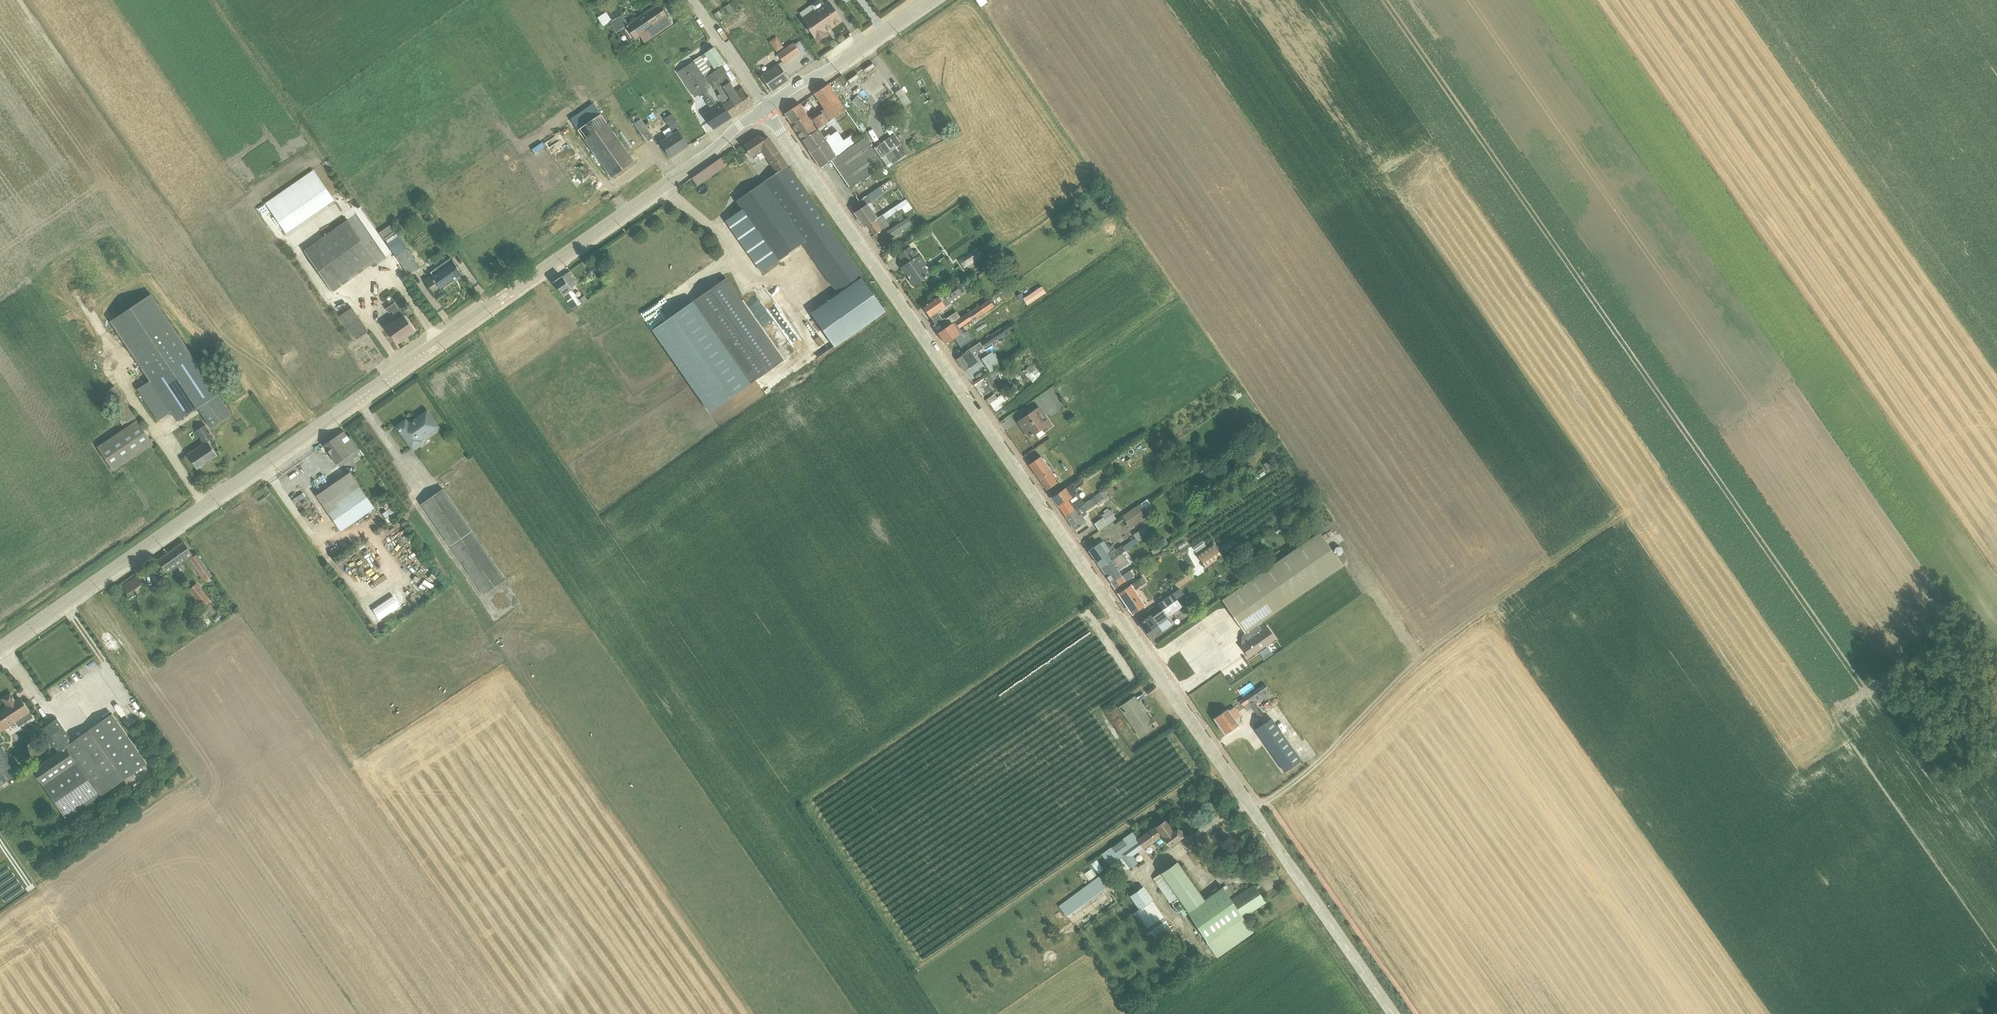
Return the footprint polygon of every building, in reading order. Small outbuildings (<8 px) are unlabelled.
[(803,19),(818,41),(827,35),(825,32),(842,21),(828,1),(825,4),(822,0),(819,0),(812,5),(815,11),(803,19)] [(730,3),(725,7),(731,15),(736,12),(730,3)] [(631,23),(622,29),(632,43),(641,37),(645,43),(672,24),(659,4),(637,19),(635,17),(630,20),(631,23)] [(616,6),(598,18),(603,26),(611,21),(612,22),(610,22),(617,32),(628,25),(616,6)] [(777,37),(769,42),(777,52),(784,47),(777,37)] [(795,44),(801,53),(806,50),(799,41),(795,44)] [(801,53),(795,44),(794,43),(777,54),(784,64),(801,53)] [(694,61),(705,78),(714,72),(740,113),(753,104),(745,91),(739,95),(731,83),(737,79),(725,61),(724,62),(714,47),(694,61)] [(705,78),(694,61),(674,74),(681,84),(684,81),(695,98),(702,93),(707,100),(708,99),(714,108),(704,115),(714,130),(732,118),(717,96),(710,85),(705,78)] [(778,64),(761,77),(772,91),(789,79),(778,64)] [(717,96),(732,118),(740,113),(714,72),(705,78),(710,85),(717,96)] [(873,74),(866,78),(869,84),(876,80),(873,74)] [(803,140),(819,129),(846,110),(829,85),(814,94),(824,109),(809,119),(800,104),(785,114),(803,140)] [(857,97),(852,102),(863,112),(868,106),(857,97)] [(899,100),(885,110),(890,117),(904,108),(899,100)] [(601,114),(578,130),(612,178),(635,162),(601,114)] [(638,114),(631,119),(647,143),(654,138),(638,114)] [(675,134),(661,143),(670,157),(689,145),(679,132),(682,130),(672,114),(665,119),(675,134)] [(819,129),(803,140),(821,169),(831,161),(836,158),(857,144),(852,136),(844,141),(838,131),(831,136),(829,134),(827,136),(829,138),(826,140),(819,129)] [(773,168),(784,159),(769,138),(763,141),(759,136),(744,146),(752,158),(761,152),(773,168)] [(836,158),(831,161),(850,189),(883,165),(865,138),(857,144),(836,158)] [(537,141),(527,149),(532,154),(541,147),(537,141)] [(721,158),(692,178),(698,186),(726,166),(721,158)] [(777,174),(787,167),(788,166),(784,159),(773,168),(777,174)] [(727,173),(733,175),(736,168),(730,166),(727,173)] [(787,167),(777,174),(737,201),(742,209),(725,221),(762,273),(802,245),(836,293),(862,275),(787,167)] [(314,170),(266,204),(287,233),(335,200),(314,170)] [(876,191),(879,196),(896,184),(893,180),(891,181),(890,180),(885,184),(886,184),(876,191)] [(868,197),(871,202),(879,196),(876,191),(868,197)] [(871,202),(868,197),(867,196),(851,207),(865,227),(868,225),(881,216),(871,202)] [(881,216),(868,225),(875,235),(889,225),(886,220),(894,214),(899,221),(904,218),(899,211),(903,209),(906,213),(913,209),(906,199),(881,216)] [(904,229),(913,224),(909,218),(890,230),(894,236),(904,229)] [(348,220),(304,251),(333,292),(377,262),(348,220)] [(913,224),(904,229),(907,234),(916,229),(913,224)] [(391,225),(380,232),(384,238),(395,231),(391,225)] [(398,236),(387,243),(409,275),(420,267),(398,236)] [(910,247),(899,255),(905,265),(902,267),(915,286),(931,275),(925,265),(927,264),(918,250),(914,253),(910,247)] [(965,256),(958,260),(964,270),(982,258),(977,250),(966,258),(965,256)] [(432,274),(424,280),(430,288),(436,284),(441,290),(463,275),(451,258),(431,272),(432,274)] [(568,273),(554,283),(573,310),(587,300),(584,296),(579,300),(571,288),(576,284),(568,273)] [(694,302),(751,384),(784,360),(727,279),(694,302)] [(862,280),(812,315),(835,346),(884,311),(862,280)] [(939,333),(961,318),(957,312),(946,319),(945,318),(943,320),(938,312),(963,295),(962,294),(966,291),(960,282),(923,307),(935,325),(933,325),(939,333)] [(1022,304),(1042,292),(1038,285),(1018,296),(1022,304)] [(150,381),(192,354),(152,295),(111,322),(150,381)] [(961,318),(939,333),(946,344),(963,332),(960,328),(969,322),(970,323),(994,307),(989,300),(980,306),(979,305),(961,318)] [(751,384),(694,302),(693,301),(652,330),(711,413),(751,384)] [(397,319),(386,328),(398,344),(416,332),(395,303),(386,309),(389,314),(392,312),(397,319)] [(352,308),(340,316),(357,340),(369,331),(352,308)] [(992,336),(982,343),(985,348),(1014,328),(1010,323),(1002,329),(1002,328),(991,335),(992,336)] [(975,336),(983,332),(980,326),(972,330),(975,336)] [(966,353),(957,360),(965,372),(979,363),(975,356),(978,354),(977,353),(984,349),(980,343),(966,352),(966,353)] [(963,344),(951,351),(955,357),(967,349),(963,344)] [(992,352),(982,359),(990,373),(1001,365),(992,352)] [(192,354),(150,381),(138,390),(158,421),(171,413),(177,422),(197,409),(210,429),(232,415),(192,354)] [(1027,361),(1018,369),(1028,380),(1037,372),(1027,361)] [(1001,367),(985,378),(992,388),(993,387),(994,389),(997,387),(993,381),(995,379),(997,383),(1007,377),(1001,367)] [(982,379),(974,385),(982,397),(990,392),(983,382),(984,381),(982,379)] [(128,427),(137,420),(115,387),(105,393),(123,419),(120,422),(123,427),(127,425),(128,427)] [(1236,390),(1229,394),(1235,401),(1243,396),(1240,393),(1239,394),(1236,390)] [(990,404),(1002,395),(999,391),(986,400),(989,404),(990,404)] [(1002,395),(990,404),(996,412),(1012,401),(1008,396),(1005,398),(1002,395)] [(1026,428),(1024,430),(1029,438),(1042,429),(1044,433),(1054,426),(1040,407),(1021,420),(1026,428)] [(406,421),(398,427),(413,449),(423,442),(422,441),(439,428),(428,412),(409,425),(406,421)] [(137,420),(128,427),(98,447),(114,472),(154,445),(137,420)] [(204,444),(188,454),(198,469),(218,455),(209,442),(215,438),(206,425),(196,432),(204,444)] [(344,432),(324,445),(332,455),(330,456),(337,465),(358,450),(344,432)] [(1194,447),(1200,444),(1197,439),(1191,442),(1194,447)] [(1041,457),(1029,465),(1047,490),(1059,482),(1041,457)] [(1270,461),(1264,464),(1268,472),(1274,468),(1270,461)] [(1202,463),(1197,470),(1207,476),(1211,468),(1202,463)] [(1262,469),(1247,479),(1251,484),(1266,474),(1262,469)] [(351,473),(317,496),(341,531),(375,508),(351,473)] [(318,474),(308,480),(314,490),(324,483),(318,474)] [(1059,507),(1078,494),(1074,489),(1085,482),(1082,478),(1052,498),(1059,507)] [(444,489),(422,504),(484,595),(506,580),(444,489)] [(1090,501),(1066,517),(1075,530),(1087,523),(1083,517),(1087,514),(1085,512),(1098,504),(1099,506),(1110,498),(1105,491),(1090,501)] [(1078,494),(1059,507),(1066,517),(1090,501),(1087,496),(1081,499),(1078,494)] [(393,496),(380,505),(382,508),(384,507),(387,511),(382,514),(388,522),(404,512),(393,496)] [(1148,500),(1123,516),(1131,528),(1149,516),(1146,512),(1153,507),(1148,500)] [(1104,518),(1095,524),(1099,531),(1116,520),(1108,509),(1104,511),(1105,514),(1102,516),(1104,518)] [(1145,527),(1133,535),(1138,543),(1150,535),(1145,527)] [(1320,532),(1222,600),(1245,633),(1243,635),(1241,643),(1243,644),(1241,646),(1249,658),(1276,640),(1268,628),(1263,631),(1259,624),(1343,566),(1320,532)] [(1101,568),(1123,554),(1122,553),(1138,542),(1135,538),(1123,547),(1122,545),(1116,549),(1112,545),(1108,548),(1104,541),(1089,551),(1101,568)] [(1165,538),(1157,542),(1161,548),(1168,544),(1165,538)] [(1233,539),(1223,546),(1227,552),(1237,545),(1233,539)] [(1192,552),(1202,545),(1198,540),(1188,547),(1192,552)] [(186,560),(189,558),(193,555),(185,543),(159,561),(168,574),(186,560)] [(1213,543),(1197,554),(1206,567),(1222,557),(1213,543)] [(190,560),(196,569),(205,581),(213,576),(198,554),(190,560)] [(1123,554),(1101,568),(1111,583),(1122,576),(1119,571),(1129,564),(1123,554)] [(189,558),(186,560),(193,570),(196,569),(190,560),(189,558)] [(1122,576),(1111,583),(1133,615),(1146,606),(1135,590),(1146,582),(1143,577),(1129,586),(1125,581),(1134,575),(1130,570),(1122,576)] [(138,575),(124,586),(129,593),(143,583),(138,575)] [(419,584),(429,588),(430,584),(421,580),(419,584)] [(356,593),(371,588),(368,581),(354,586),(356,593)] [(197,584),(189,590),(203,608),(211,601),(197,584)] [(1161,608),(1151,616),(1139,624),(1151,640),(1163,632),(1158,626),(1168,618),(1167,616),(1182,606),(1173,594),(1158,604),(1161,608)] [(1161,608),(1158,604),(1148,612),(1151,616),(1161,608)] [(206,609),(199,614),(202,618),(209,613),(206,609)] [(1265,684),(1240,701),(1247,712),(1252,708),(1259,718),(1264,715),(1259,707),(1264,704),(1263,702),(1273,695),(1265,684)] [(0,711),(0,728),(3,732),(16,723),(19,727),(32,719),(19,699),(16,701),(14,698),(11,694),(4,699),(8,706),(0,711)] [(1135,697),(1119,708),(1140,738),(1155,727),(1157,725),(1152,718),(1149,720),(1146,716),(1147,716),(1135,697)] [(1228,709),(1214,719),(1225,735),(1239,725),(1236,720),(1241,716),(1235,707),(1229,711),(1228,709)] [(58,752),(32,769),(44,786),(77,763),(100,797),(147,764),(113,714),(73,742),(57,718),(42,729),(58,752)] [(1272,718),(1255,730),(1285,772),(1302,760),(1272,718)] [(0,748),(0,787),(20,773),(2,747),(0,748)] [(77,763),(44,786),(67,820),(100,797),(77,763)] [(1131,833),(1103,853),(1111,866),(1115,863),(1122,874),(1138,863),(1133,856),(1143,848),(1145,851),(1154,844),(1157,848),(1166,842),(1170,847),(1184,837),(1178,828),(1173,831),(1166,821),(1137,840),(1131,833)] [(1097,861),(1092,864),(1099,874),(1104,870),(1097,861)] [(1179,862),(1153,879),(1170,903),(1178,898),(1217,957),(1254,933),(1243,918),(1266,902),(1255,885),(1232,901),(1229,897),(1233,895),(1226,885),(1204,900),(1179,862)] [(1080,872),(1084,880),(1093,876),(1090,868),(1080,872)] [(1100,876),(1060,906),(1067,916),(1107,887),(1100,876)] [(1144,887),(1130,897),(1139,910),(1132,915),(1146,936),(1151,933),(1160,945),(1176,934),(1153,901),(1154,901),(1144,887)]
